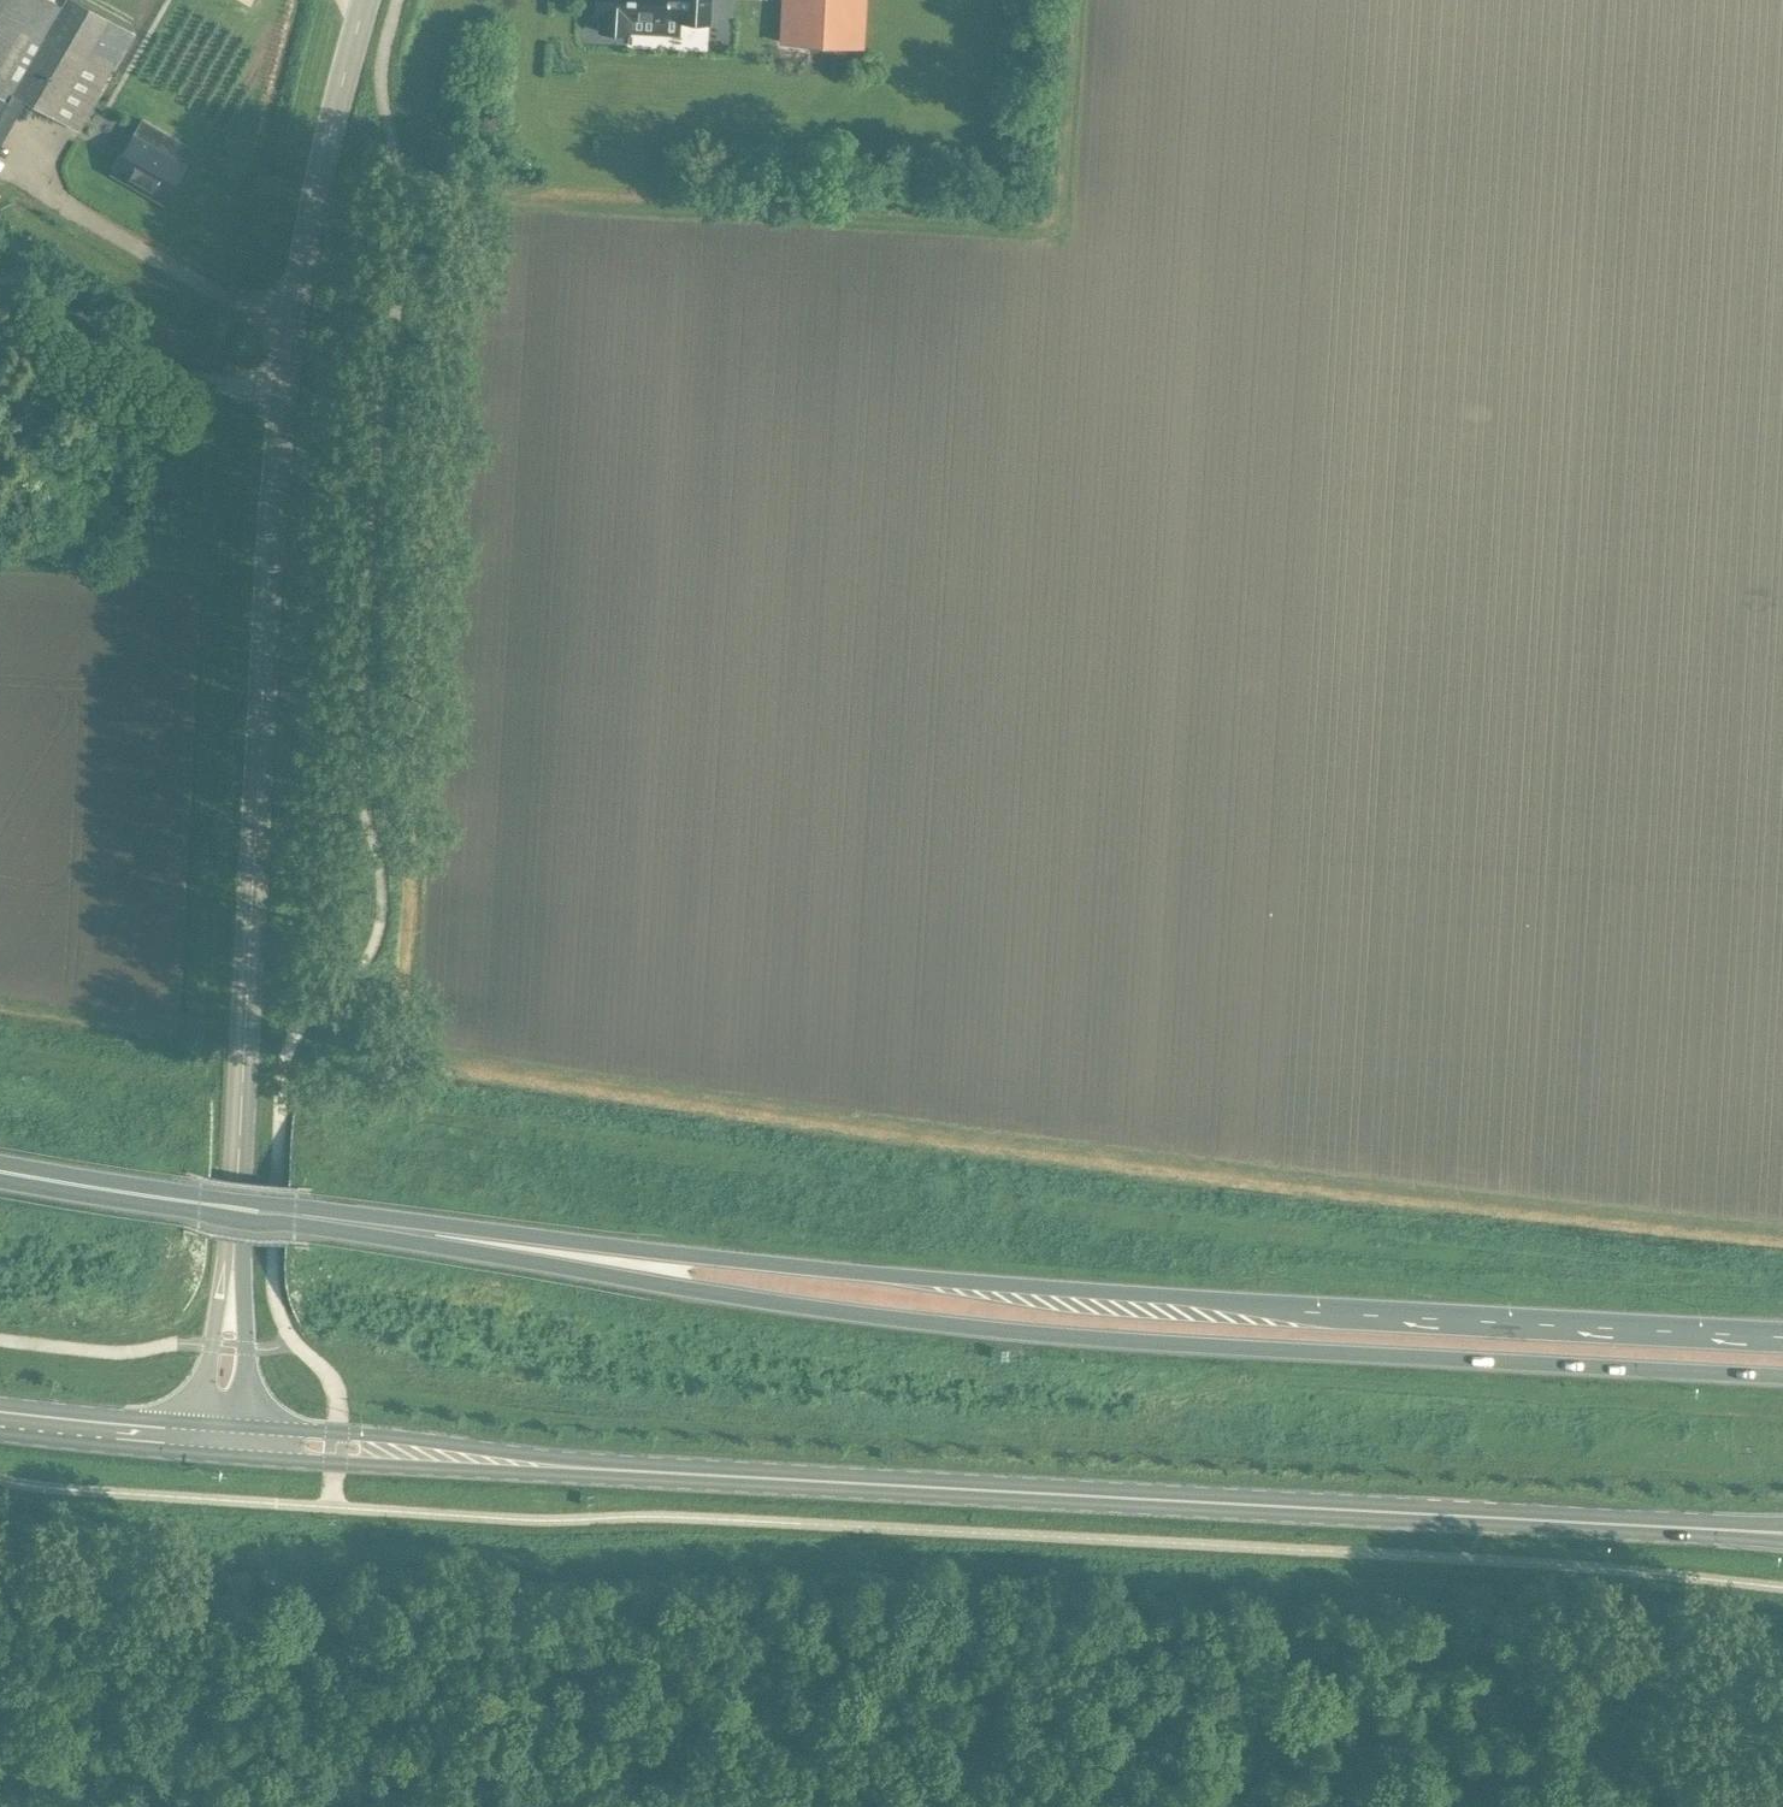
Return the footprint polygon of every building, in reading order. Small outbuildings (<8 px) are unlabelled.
[(9,100),(13,93),(64,0),(0,0),(0,95),(9,100)] [(79,130),(134,30),(79,0),(64,0),(13,93),(79,130)] [(710,0),(595,0),(594,16),(600,17),(599,31),(628,33),(629,19),(662,20),(663,16),(679,17),(679,21),(709,23),(710,0)] [(864,0),(782,0),(779,41),(862,46),(864,0)] [(0,95),(0,116),(9,100),(0,95)] [(163,201),(185,163),(134,133),(112,172),(163,201)]
